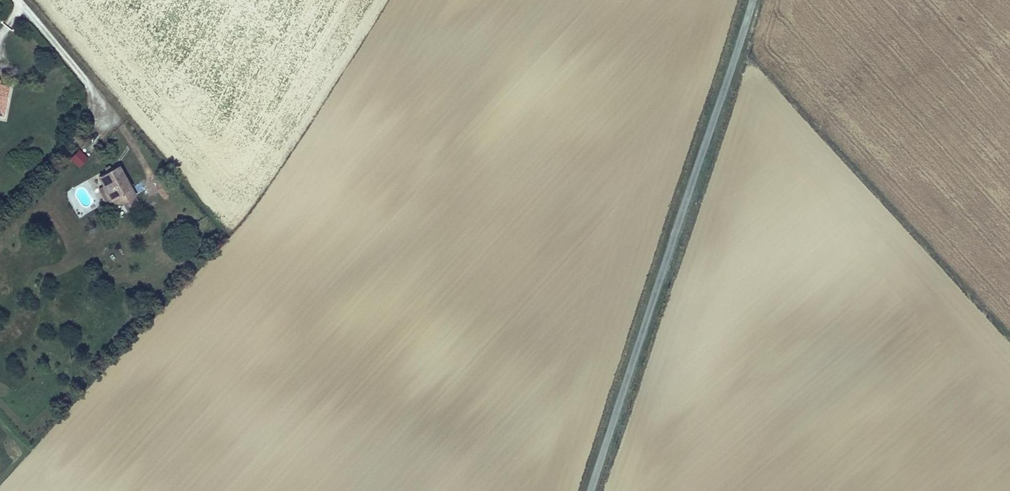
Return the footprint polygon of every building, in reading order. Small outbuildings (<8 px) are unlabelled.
[(4,115),(10,84),(0,82),(0,115),(4,115)] [(120,162),(114,165),(107,169),(99,173),(105,183),(112,196),(109,198),(113,206),(136,194),(120,162)] [(98,186),(106,200),(109,198),(112,196),(105,183),(98,186)]
